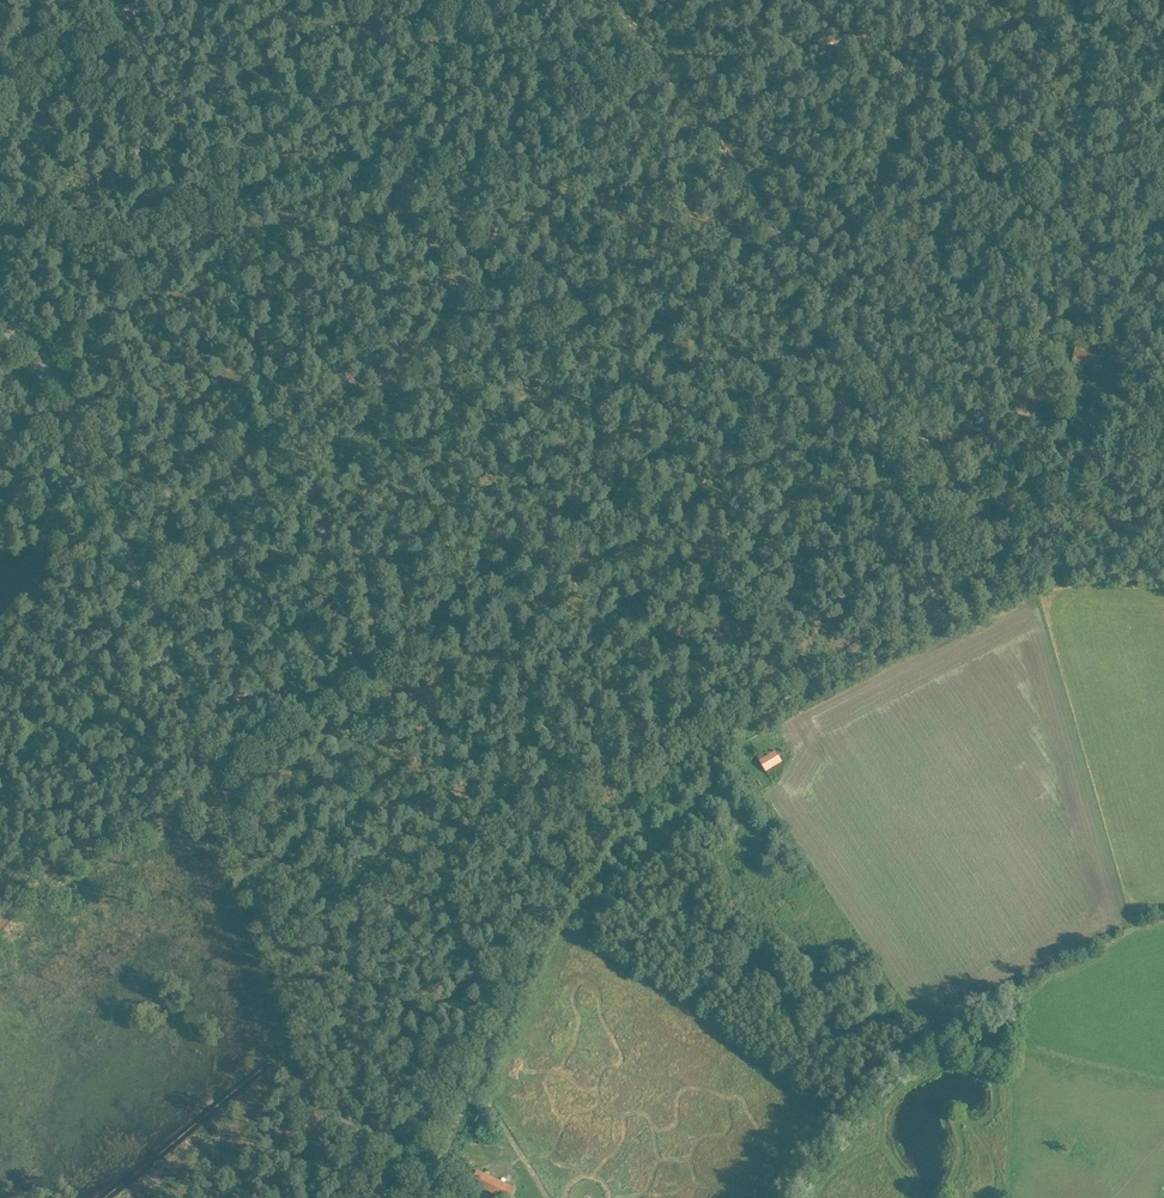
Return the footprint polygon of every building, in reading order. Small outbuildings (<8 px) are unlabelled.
[(1040,339),(1046,341),(1050,332),(1044,330),(1040,339)] [(1096,364),(1098,351),(1074,347),(1071,365),(1087,367),(1088,362),(1096,364)] [(758,759),(765,771),(782,761),(775,749),(758,759)] [(471,1184),(502,1197),(511,1197),(516,1188),(478,1170),(471,1184)]
